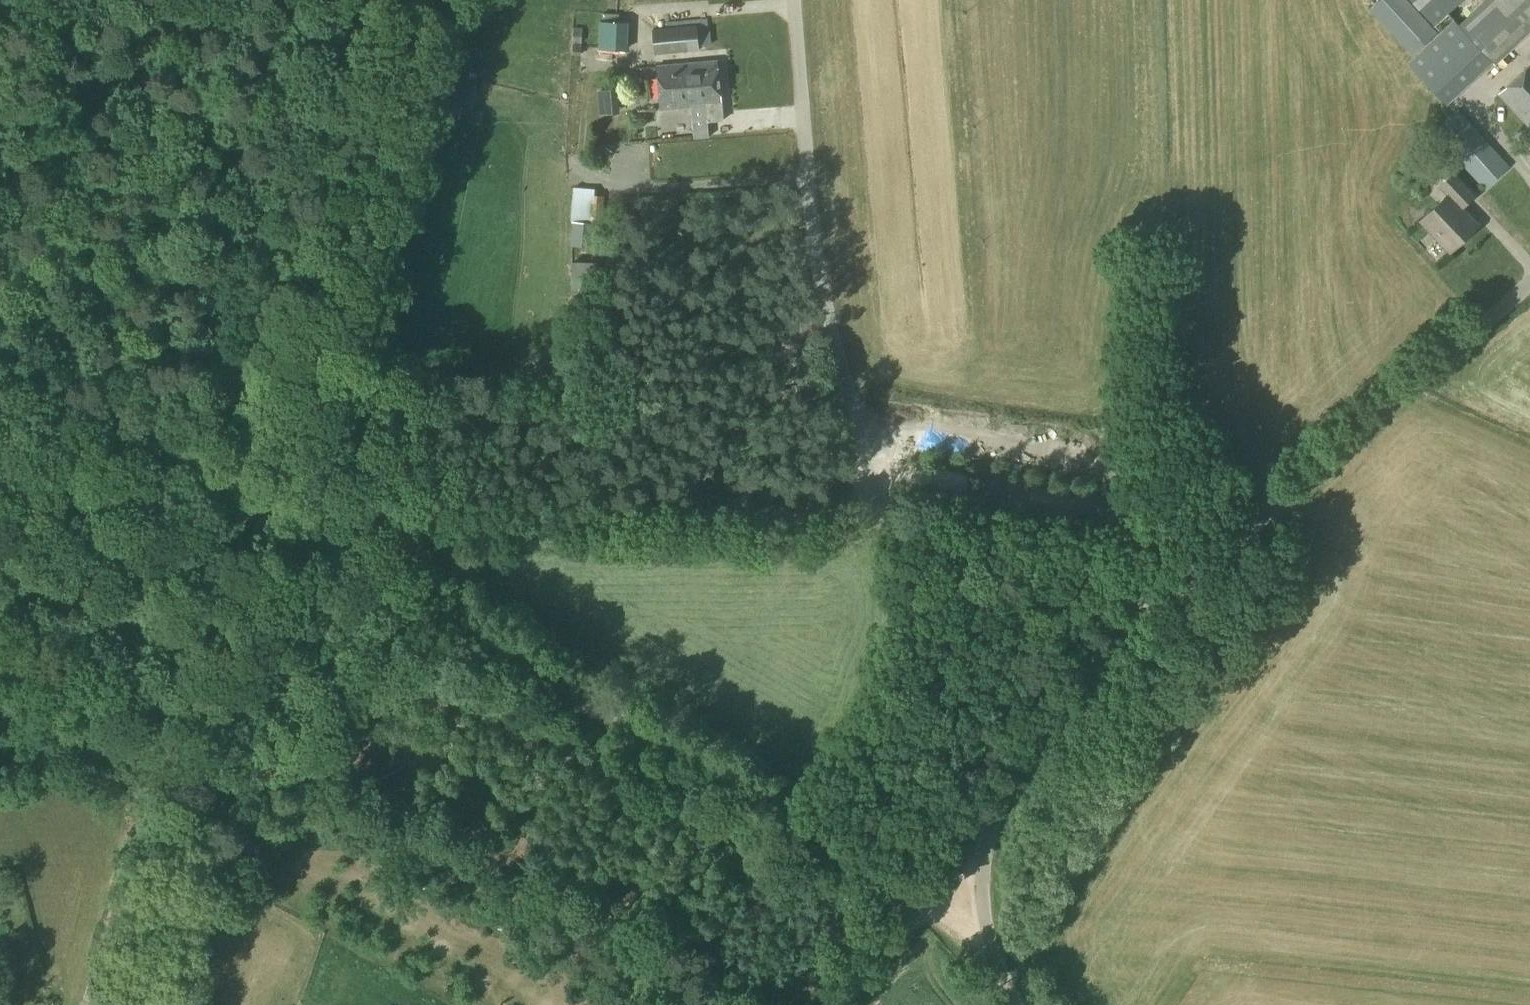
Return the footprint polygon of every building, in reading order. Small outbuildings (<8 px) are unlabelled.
[(1450,13),(1463,0),(1381,0),(1371,9),(1409,50),(1450,13)] [(1493,59),(1529,25),(1529,0),(1487,0),(1461,25),(1457,20),(1413,60),(1449,100),(1493,59)] [(599,48),(618,49),(628,49),(629,22),(600,21),(599,48)] [(697,23),(685,24),(653,27),(655,55),(700,51),(697,23)] [(708,122),(723,120),(718,61),(657,67),(661,109),(691,107),(706,105),(708,122)] [(1500,94),(1529,127),(1529,65),(1500,94)] [(610,115),(625,115),(623,91),(609,92),(610,115)] [(1485,189),(1509,167),(1457,110),(1433,132),(1485,189)] [(1479,225),(1460,205),(1471,194),(1453,175),(1442,186),(1449,195),(1421,221),(1450,252),(1479,225)] [(603,222),(605,196),(595,195),(595,189),(574,187),(571,222),(573,222),(571,245),(601,248),(603,224),(592,223),(592,221),(603,222)]
